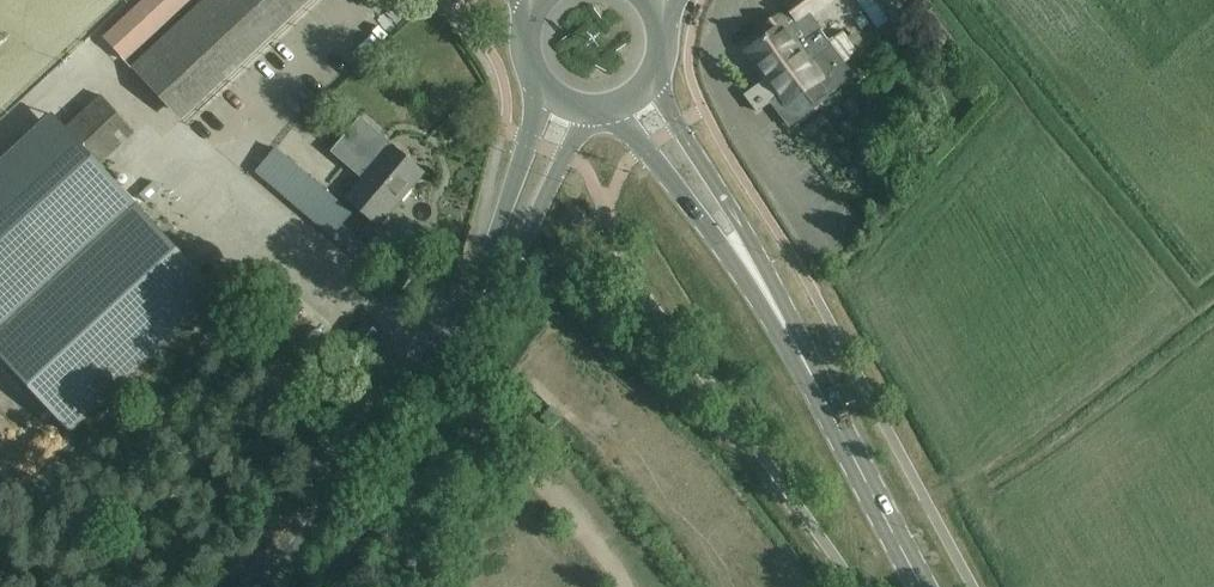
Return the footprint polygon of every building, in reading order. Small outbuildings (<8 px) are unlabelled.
[(110,48),(123,62),(190,0),(161,0),(110,48)] [(133,67),(182,121),(313,0),(205,0),(133,67)] [(786,2),(801,22),(830,0),(789,0),(786,2)] [(897,29),(906,22),(890,0),(886,0),(879,5),(897,29)] [(924,0),(917,5),(923,14),(930,8),(924,0)] [(381,5),(362,22),(380,42),(399,24),(381,5)] [(745,96),(758,113),(783,95),(790,104),(819,83),(828,95),(856,75),(845,61),(858,53),(843,32),(830,41),(822,30),(801,46),(779,16),(766,26),(772,34),(748,52),(768,79),(745,96)] [(862,31),(870,24),(863,16),(855,22),(862,31)] [(115,213),(133,197),(102,164),(137,132),(103,95),(0,190),(0,199),(60,264),(115,213)] [(424,172),(390,143),(377,158),(381,161),(349,198),(380,224),(424,172)] [(258,169),(334,234),(390,282),(399,272),(343,223),(352,213),(277,147),(258,169)] [(139,205),(0,335),(0,355),(73,433),(222,294),(139,205)]
